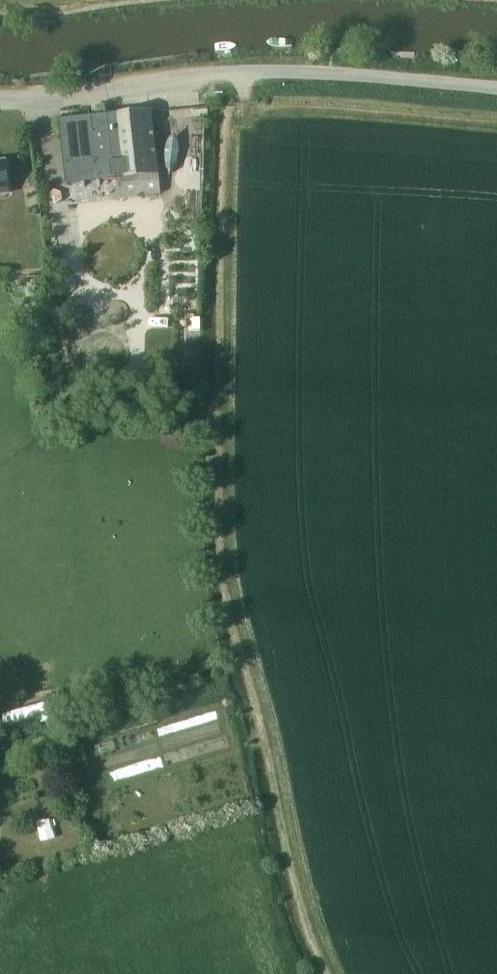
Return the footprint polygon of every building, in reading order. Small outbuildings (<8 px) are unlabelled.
[(66,185),(116,180),(118,199),(161,195),(158,176),(151,110),(108,115),(59,120),(66,185)] [(8,193),(5,161),(0,162),(0,194),(8,193)] [(66,688),(53,691),(57,710),(70,708),(66,688)] [(6,710),(9,729),(53,722),(50,702),(6,710)] [(85,745),(76,746),(77,767),(86,766),(85,745)]
